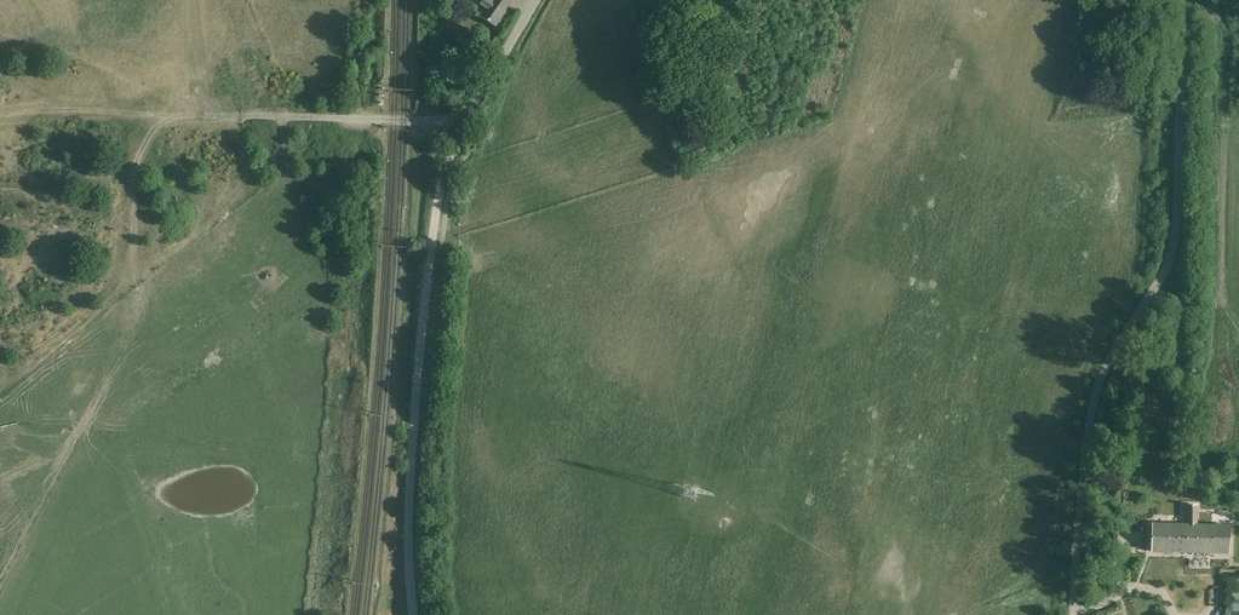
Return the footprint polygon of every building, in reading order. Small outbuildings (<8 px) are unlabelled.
[(479,16),(496,28),(505,15),(503,13),(511,3),(507,0),(482,0),(480,3),(485,7),(479,16)] [(436,49),(438,66),(450,65),(448,48),(436,49)] [(490,131),(485,138),(489,141),(494,133),(490,131)] [(1186,505),(1186,525),(1153,524),(1152,552),(1228,554),(1228,528),(1200,527),(1197,527),(1197,505),(1186,505)] [(1226,578),(1225,602),(1238,602),(1238,578),(1226,578)]
